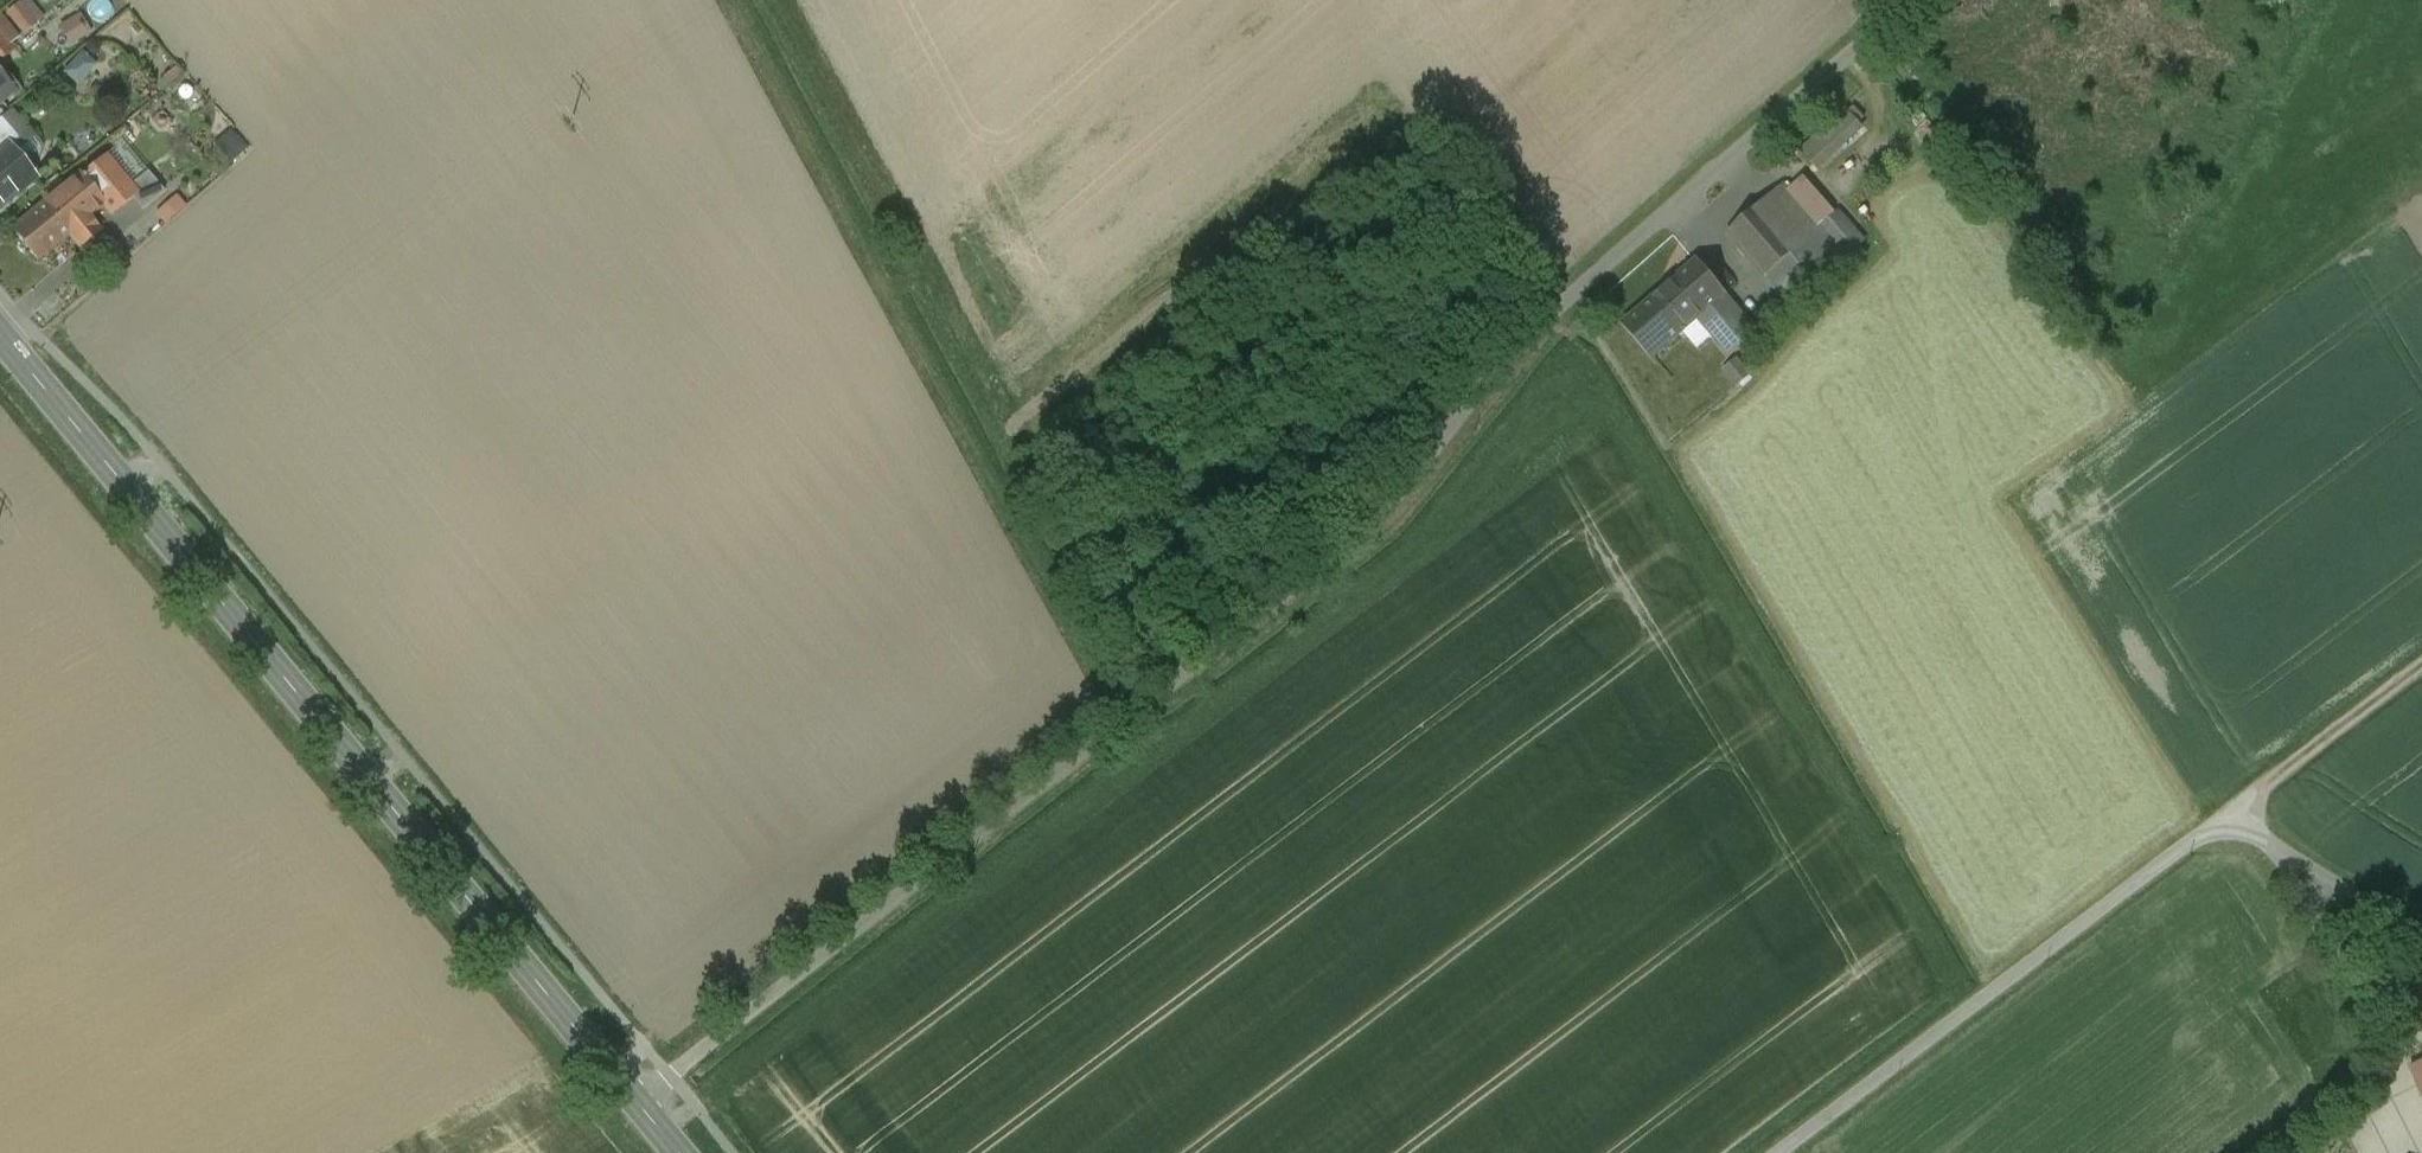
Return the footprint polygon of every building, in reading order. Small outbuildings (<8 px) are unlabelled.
[(51,15),(37,0),(24,0),(11,12),(31,34),(51,15)] [(77,44),(99,29),(86,10),(65,25),(77,44)] [(15,50),(10,44),(18,38),(0,16),(0,62),(15,50)] [(88,48),(68,70),(84,84),(104,62),(88,48)] [(1868,117),(1851,100),(1807,144),(1825,161),(1868,117)] [(0,118),(0,153),(9,145),(10,147),(19,139),(1,117),(0,118)] [(231,129),(214,144),(231,163),(248,149),(231,129)] [(120,144),(106,156),(131,186),(146,174),(120,144)] [(35,176),(10,147),(9,145),(0,153),(0,206),(35,176)] [(84,179),(82,181),(104,206),(112,216),(133,198),(138,194),(131,186),(106,156),(82,176),(84,179)] [(146,174),(131,186),(138,194),(133,198),(144,210),(166,192),(148,172),(146,174)] [(104,206),(82,181),(84,179),(82,176),(80,175),(65,186),(91,217),(104,206)] [(62,182),(42,198),(46,203),(14,229),(39,260),(70,234),(89,218),(91,217),(65,186),(62,182)] [(1843,258),(1782,187),(1728,233),(1789,304),(1843,258)] [(100,231),(89,218),(70,234),(80,248),(100,231)] [(1725,296),(1697,261),(1678,276),(1681,279),(1645,308),(1643,305),(1640,308),(1642,310),(1626,324),(1652,356),(1698,318),(1725,296)] [(1755,332),(1725,296),(1698,318),(1728,354),(1755,332)] [(2411,1070),(2421,1092),(2421,1064),(2411,1070)]
